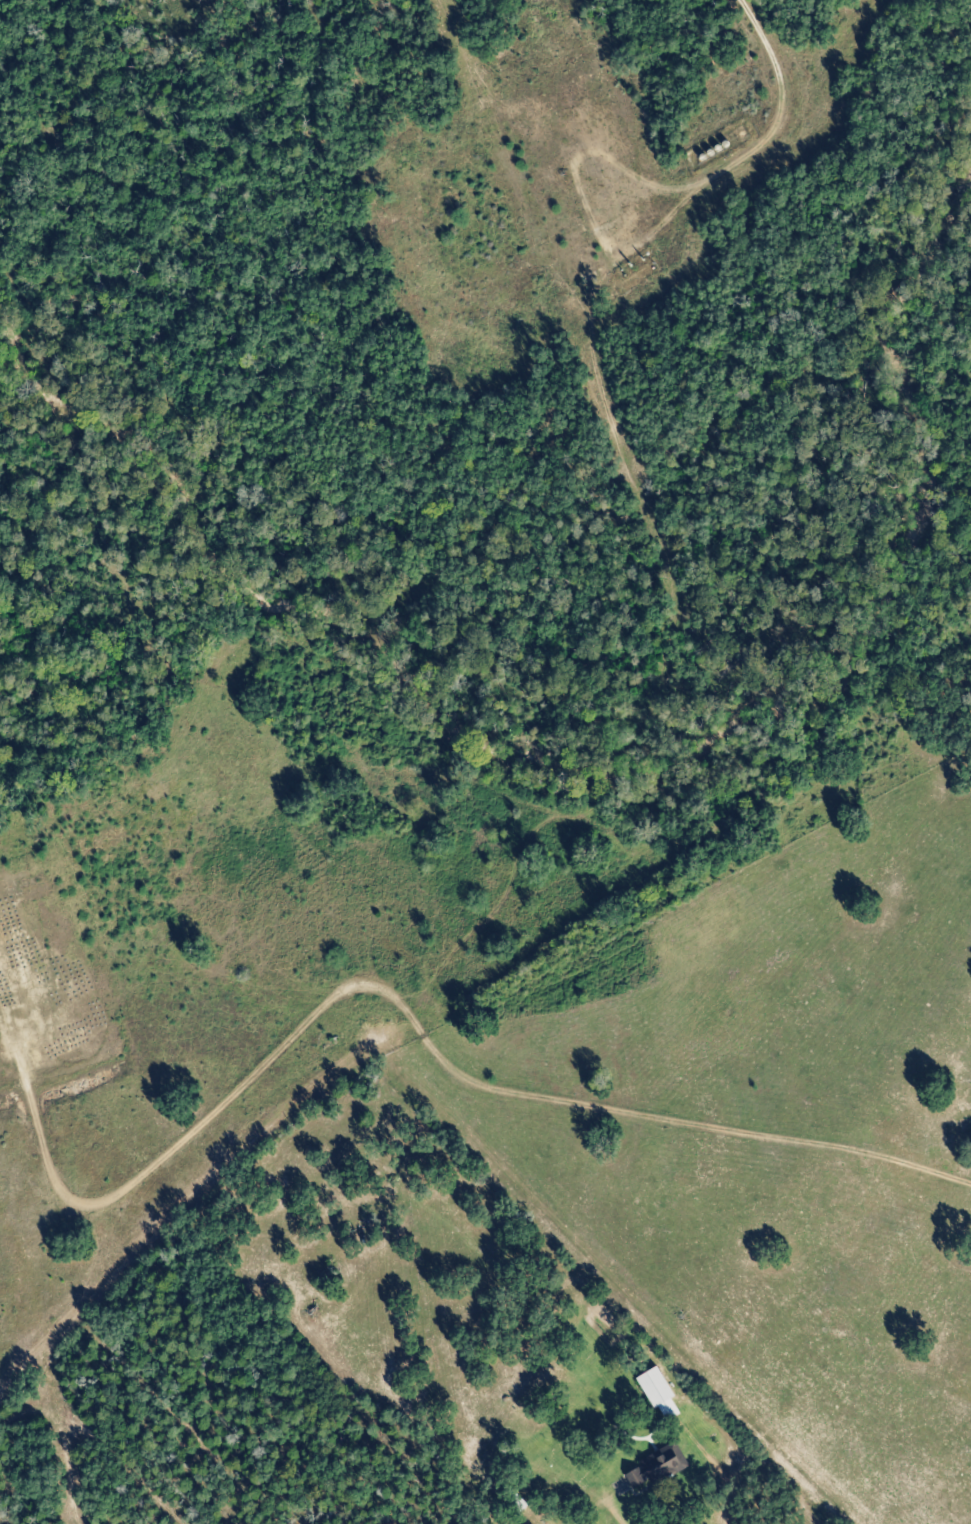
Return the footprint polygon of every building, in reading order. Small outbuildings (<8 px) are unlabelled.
[(676,1397),(658,1366),(637,1379),(655,1409),(660,1407),(668,1421),(681,1413),(672,1399),(676,1397)] [(626,1475),(635,1493),(689,1465),(682,1452),(677,1455),(672,1445),(639,1461),(642,1467),(626,1475)]
